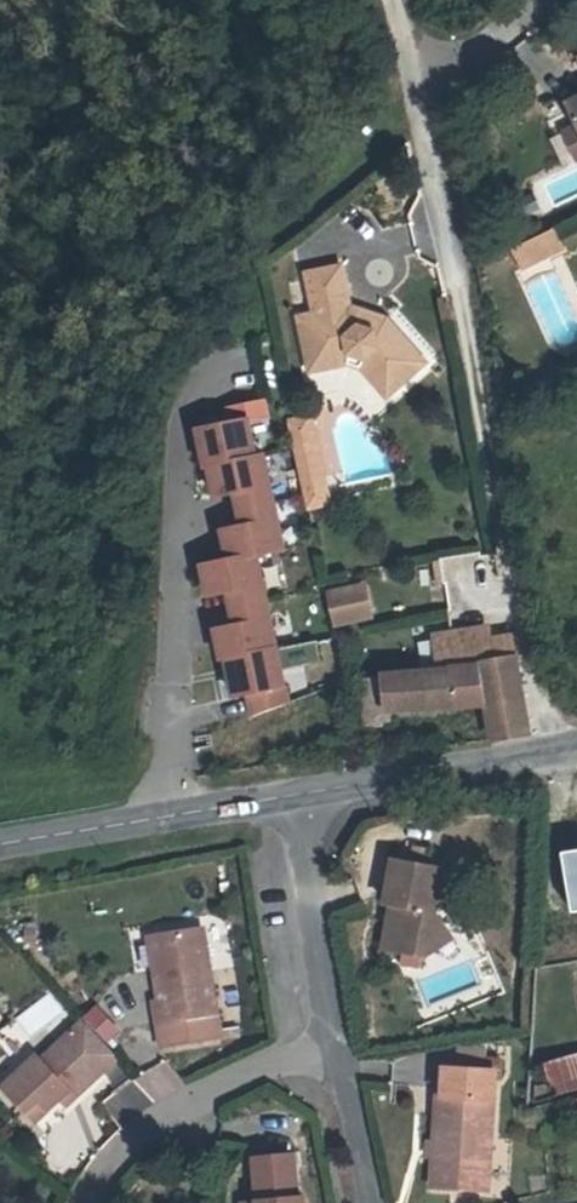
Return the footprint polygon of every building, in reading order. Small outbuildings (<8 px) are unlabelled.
[(556,72),(572,107),(541,122),(552,145),(560,160),(567,157),(576,152),(576,61),(556,72)] [(552,145),(538,151),(550,177),(572,167),(567,157),(560,160),(552,145)] [(553,231),(513,250),(522,269),(563,250),(553,231)] [(291,320),(300,366),(342,359),(359,364),(387,396),(420,368),(382,323),(343,310),(336,269),(300,276),(307,316),(291,320)] [(342,359),(300,366),(302,375),(343,369),(355,373),(380,402),(387,396),(359,364),(342,359)] [(265,655),(257,607),(249,554),(275,550),(268,502),(261,455),(253,456),(247,420),(266,417),(264,399),(228,404),(230,421),(198,426),(204,464),(207,463),(211,493),(231,490),(236,525),(216,528),(221,558),(194,562),(199,592),(219,589),(224,624),(204,626),(208,657),(213,656),(219,693),(232,692),(235,714),(272,709),(265,655)] [(314,418),(286,423),(302,516),(330,512),(314,418)] [(282,459),(267,460),(269,489),(284,488),(282,459)] [(315,596),(320,626),(350,620),(345,591),(315,596)] [(474,681),(476,693),(481,727),(518,721),(503,631),(469,637),(467,628),(428,635),(432,664),(470,657),(474,681)] [(432,664),(373,674),(379,709),(447,697),(445,686),(474,681),(470,657),(432,664)] [(379,709),(373,674),(351,679),(358,722),(380,718),(379,709)] [(476,693),(474,681),(445,686),(447,697),(476,693)] [(371,936),(405,941),(440,921),(428,898),(434,856),(387,849),(380,890),(387,892),(383,911),(376,910),(371,936)] [(443,928),(440,921),(405,941),(418,943),(443,928)] [(212,1009),(198,925),(152,932),(156,961),(154,966),(159,999),(151,1000),(154,1017),(158,1043),(203,1035),(202,1030),(215,1028),(212,1009)] [(31,1040),(69,1010),(53,989),(14,1019),(31,1040)] [(73,1014),(30,1052),(25,1047),(0,1070),(0,1087),(14,1103),(26,1092),(37,1103),(48,1094),(57,1086),(65,1095),(111,1054),(73,1014)] [(11,1031),(0,1019),(0,1041),(11,1031)] [(490,1042),(463,1040),(461,1061),(489,1063),(490,1042)] [(574,1090),(576,1089),(576,1055),(558,1061),(562,1076),(572,1083),(574,1090)] [(124,1082),(141,1111),(184,1087),(167,1057),(124,1082)] [(436,1179),(485,1184),(486,1152),(494,1152),(498,1063),(489,1063),(461,1061),(451,1060),(451,1087),(441,1087),(436,1179)] [(48,1094),(55,1104),(65,1095),(57,1086),(48,1094)] [(14,1103),(24,1115),(37,1103),(26,1092),(14,1103)] [(492,1184),(494,1152),(486,1152),(485,1184),(492,1184)] [(258,1202),(302,1202),(302,1201),(296,1202),(293,1164),(254,1168),(258,1202)]
